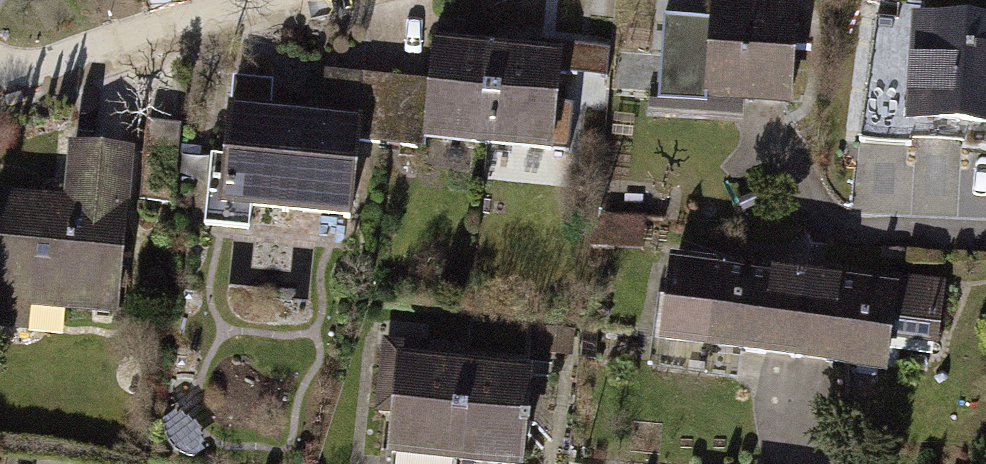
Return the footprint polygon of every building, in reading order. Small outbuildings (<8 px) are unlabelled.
[(790,124),(794,14),(711,11),(710,32),(665,30),(662,119),(790,124)] [(904,139),(911,26),(869,22),(858,148),(902,152),(904,139)] [(911,26),(904,139),(985,144),(985,31),(911,26)] [(425,157),(486,164),(497,59),(436,52),(433,86),(425,157)] [(564,66),(497,59),(486,164),(552,171),(564,66)] [(330,77),(325,128),(358,131),(356,152),(425,157),(433,86),(330,77)] [(325,128),(229,119),(219,231),(348,243),(356,152),(358,131),(325,128)] [(136,151),(72,144),(65,205),(0,198),(0,334),(27,337),(29,318),(116,328),(136,151)] [(776,386),(790,288),(669,272),(656,370),(776,386)] [(790,288),(776,386),(880,401),(885,367),(936,374),(947,292),(893,285),(891,302),(790,288)] [(464,378),(399,370),(388,463),(454,463),(464,378)] [(454,463),(524,463),(533,386),(464,378),(454,463)]
